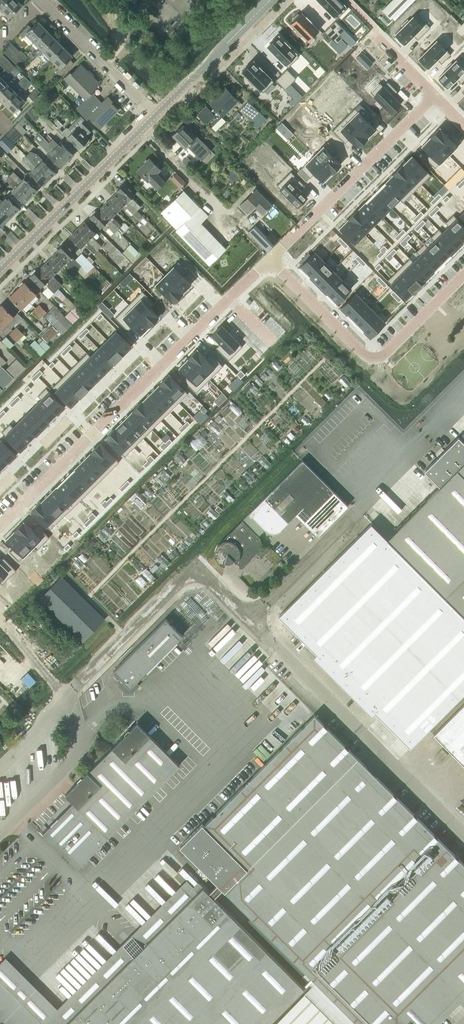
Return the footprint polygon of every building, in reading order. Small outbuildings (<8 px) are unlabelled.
[(18,0),(8,0),(0,8),(9,17),(22,4),(18,0)] [(337,18),(348,8),(340,0),(319,0),(337,18)] [(409,0),(393,0),(382,10),(391,19),(409,0)] [(294,20),(291,23),(308,40),(319,29),(302,12),(299,14),(298,13),(292,18),(294,20)] [(413,16),(395,34),(405,43),(414,34),(418,39),(427,30),(413,16)] [(335,20),(330,26),(339,35),(345,30),(335,20)] [(34,42),(47,30),(38,21),(32,27),(29,25),(20,34),(23,37),(26,34),(34,42)] [(330,26),(324,31),(337,44),(343,39),(339,35),(330,26)] [(55,38),(47,30),(34,42),(39,47),(34,51),(38,55),(43,51),(55,38)] [(278,35),(267,46),(288,66),(299,56),(278,35)] [(51,59),(64,47),(55,38),(43,51),(51,59)] [(437,40),(419,58),(429,67),(438,58),(442,63),(451,54),(437,40)] [(12,59),(16,55),(17,55),(9,47),(4,52),(12,59)] [(73,62),(70,59),(69,58),(72,55),(64,47),(51,59),(59,67),(56,71),(61,75),(73,62)] [(16,55),(21,60),(26,55),(21,50),(17,55),(16,55)] [(11,63),(2,54),(0,57),(0,64),(5,69),(11,63)] [(12,59),(17,64),(21,60),(16,55),(12,59)] [(253,60),(242,71),(249,78),(248,79),(253,85),(255,84),(263,92),(274,81),(253,60)] [(439,77),(448,87),(457,78),(462,82),(463,80),(463,67),(456,60),(439,77)] [(11,63),(5,69),(9,72),(15,66),(11,63)] [(86,99),(93,94),(94,93),(94,89),(100,83),(93,77),(93,74),(89,70),(86,70),(80,64),(71,73),(70,71),(64,77),(86,99)] [(287,68),(281,74),(291,84),(296,78),(287,68)] [(34,69),(27,75),(31,79),(38,73),(34,69)] [(281,74),(275,79),(285,89),(291,84),(281,74)] [(22,86),(28,79),(25,76),(18,82),(22,86)] [(28,79),(22,86),(26,89),(32,83),(28,79)] [(11,80),(7,83),(0,91),(0,99),(4,103),(16,92),(11,87),(15,83),(11,80)] [(388,81),(374,95),(392,113),(401,104),(392,95),(397,90),(388,81)] [(36,87),(28,95),(33,100),(41,92),(36,87)] [(206,106),(198,114),(208,124),(211,127),(211,126),(216,131),(227,119),(223,115),(238,100),(234,96),(237,93),(232,88),(229,91),(225,87),(209,103),(213,106),(210,109),(206,106)] [(23,91),(20,88),(19,88),(16,92),(4,103),(13,112),(25,100),(19,95),(23,91)] [(119,109),(112,102),(113,101),(109,96),(102,103),(93,94),(86,99),(77,108),(87,119),(89,117),(99,128),(119,109)] [(248,101),(240,109),(250,120),(259,112),(248,101)] [(363,106),(349,120),(367,138),(376,129),(367,119),(371,115),(363,106)] [(35,121),(40,116),(32,108),(27,113),(35,121)] [(15,126),(23,134),(27,131),(22,126),(28,120),(24,117),(15,126)] [(57,126),(54,123),(53,122),(49,118),(46,121),(54,129),(57,126)] [(57,126),(59,128),(63,125),(58,119),(54,123),(57,126)] [(93,128),(84,119),(72,131),(68,128),(67,126),(62,131),(67,136),(79,148),(84,144),(85,145),(89,140),(88,139),(89,138),(86,135),(93,128)] [(349,120),(336,133),(344,142),(349,137),(358,146),(367,138),(349,120)] [(188,144),(198,154),(206,145),(201,140),(199,143),(195,138),(195,137),(183,125),(173,134),(186,147),(188,144)] [(14,143),(23,134),(15,126),(5,135),(14,143)] [(440,127),(431,136),(449,154),(462,141),(454,132),(449,137),(440,127)] [(14,143),(5,135),(0,141),(0,144),(7,151),(14,143)] [(58,144),(53,138),(49,135),(46,139),(67,160),(73,154),(61,142),(58,144)] [(431,136),(422,145),(431,154),(427,159),(435,168),(449,154),(431,136)] [(67,160),(46,139),(45,138),(40,142),(47,149),(48,148),(51,151),(48,154),(61,166),(67,160)] [(328,141),(315,155),(332,172),(341,163),(332,154),(337,150),(328,141)] [(55,172),(43,160),(37,154),(36,153),(31,151),(26,155),(31,160),(49,178),(55,172)] [(30,172),(43,184),(49,178),(31,160),(26,155),(23,159),(27,164),(33,169),(30,172)] [(315,155),(301,168),(309,177),(314,172),(323,181),(332,172),(315,155)] [(412,155),(402,165),(418,180),(427,171),(412,155)] [(187,156),(182,161),(190,168),(194,164),(187,156)] [(166,181),(157,171),(160,168),(149,158),(137,170),(148,180),(158,189),(166,181)] [(402,165),(393,174),(409,189),(418,180),(402,165)] [(22,180),(16,174),(13,172),(10,175),(31,196),(37,190),(25,178),(22,180)] [(186,182),(177,172),(171,178),(180,188),(186,182)] [(393,174),(385,182),(400,198),(409,189),(393,174)] [(25,202),(31,196),(10,175),(6,179),(15,187),(12,190),(25,202)] [(294,175),(280,189),(298,206),(307,197),(298,188),(303,183),(294,175)] [(137,210),(141,206),(134,199),(131,197),(135,193),(125,182),(117,190),(118,191),(137,210)] [(385,182),(376,191),(391,207),(400,198),(385,182)] [(272,205),(256,189),(240,205),(248,213),(255,206),(263,214),(272,205)] [(184,190),(161,213),(177,229),(176,230),(209,265),(210,264),(226,248),(225,247),(201,223),(208,216),(185,192),(184,190)] [(141,214),(137,210),(118,191),(117,192),(109,201),(118,210),(124,204),(126,207),(133,214),(138,218),(140,216),(141,214)] [(376,191),(367,200),(382,216),(391,207),(376,191)] [(0,199),(0,206),(10,216),(19,208),(7,196),(1,201),(0,200),(0,199)] [(367,200),(358,209),(373,225),(382,216),(367,200)] [(112,216),(118,210),(109,201),(100,209),(99,210),(121,232),(122,234),(123,232),(126,229),(129,226),(125,222),(122,225),(115,219),(112,216)] [(2,225),(10,216),(0,206),(0,223),(2,225)] [(121,232),(99,210),(98,209),(90,216),(101,227),(104,223),(107,226),(114,233),(117,236),(121,232)] [(358,209),(349,218),(364,234),(373,225),(358,209)] [(165,218),(156,227),(162,233),(171,224),(165,218)] [(349,218),(339,227),(355,243),(364,234),(349,218)] [(449,225),(463,240),(463,225),(457,218),(449,225)] [(98,249),(101,245),(92,236),(96,232),(85,221),(78,229),(98,249)] [(249,232),(267,251),(279,240),(271,232),(267,236),(256,225),(249,232)] [(442,232),(457,248),(463,241),(463,240),(449,225),(442,232)] [(94,252),(98,249),(78,229),(70,236),(81,247),(84,243),(87,246),(94,253),(94,252)] [(442,232),(435,240),(450,255),(457,248),(442,232)] [(435,240),(427,247),(443,262),(450,255),(435,240)] [(82,254),(76,260),(74,259),(72,256),(75,252),(65,242),(57,249),(58,250),(77,269),(77,270),(84,276),(94,265),(82,254)] [(126,248),(136,256),(139,252),(131,243),(126,248)] [(98,249),(105,256),(109,253),(101,245),(98,249)] [(427,247),(420,254),(436,270),(443,262),(427,247)] [(136,257),(136,256),(126,248),(122,252),(132,261),(136,257)] [(76,270),(77,270),(77,269),(58,250),(57,251),(49,260),(58,269),(64,263),(67,266),(74,273),(76,270)] [(315,251),(299,267),(309,276),(324,260),(315,251)] [(420,254),(413,261),(428,277),(436,270),(420,254)] [(52,275),(58,269),(49,260),(41,268),(40,269),(58,288),(59,287),(62,284),(55,278),(52,275)] [(324,260),(309,276),(318,285),(333,269),(324,260)] [(178,261),(165,275),(182,293),(191,284),(182,274),(187,270),(178,261)] [(413,261),(406,268),(421,284),(428,277),(413,261)] [(40,269),(38,268),(31,275),(41,286),(45,282),(48,285),(54,292),(58,289),(58,288),(40,269)] [(406,268),(398,276),(414,291),(421,284),(406,268)] [(333,269),(318,285),(326,294),(342,278),(333,269)] [(165,275),(151,288),(159,297),(164,292),(173,301),(182,293),(165,275)] [(398,276),(391,283),(406,299),(414,291),(398,276)] [(342,278),(326,294),(336,303),(351,288),(342,278)] [(111,283),(111,282),(110,281),(104,286),(101,283),(96,288),(102,293),(111,283)] [(17,289),(29,301),(36,293),(24,282),(17,289)] [(21,308),(29,301),(17,289),(10,296),(21,308)] [(356,292),(340,307),(348,315),(363,300),(356,292)] [(145,294),(132,307),(150,325),(158,316),(149,307),(154,302),(145,294)] [(363,300),(348,315),(355,322),(370,307),(363,300)] [(6,323),(13,316),(2,304),(0,306),(0,317),(6,323)] [(43,315),(47,312),(39,304),(36,307),(43,315)] [(82,313),(81,312),(75,306),(73,308),(78,314),(80,316),(82,313)] [(40,319),(43,315),(36,307),(32,311),(40,319)] [(132,307),(118,321),(127,329),(131,325),(141,334),(150,325),(132,307)] [(370,307),(355,322),(362,330),(378,314),(370,307)] [(78,314),(73,308),(65,315),(72,322),(73,323),(80,316),(78,314)] [(62,314),(52,324),(62,334),(72,324),(62,314)] [(378,314),(362,330),(370,337),(385,322),(378,314)] [(48,341),(57,330),(52,325),(49,328),(42,335),(48,341)] [(221,325),(212,334),(221,343),(217,348),(225,357),(239,343),(221,325)] [(20,338),(24,334),(17,326),(12,331),(20,338)] [(116,330),(107,339),(123,355),(131,346),(116,330)] [(20,338),(12,331),(9,334),(17,341),(20,338)] [(6,336),(2,340),(10,349),(14,344),(6,336)] [(107,339),(99,348),(114,363),(123,355),(107,339)] [(99,348),(90,356),(105,372),(114,363),(99,348)] [(197,349),(188,358),(206,375),(220,362),(211,353),(206,358),(197,349)] [(90,356),(81,364),(97,380),(105,372),(90,356)] [(15,377),(20,372),(25,367),(17,358),(11,363),(6,368),(15,377)] [(188,358),(179,367),(189,376),(184,380),(192,389),(206,375),(188,358)] [(81,364),(73,373),(88,388),(97,380),(81,364)] [(2,366),(0,368),(0,384),(4,387),(14,377),(2,366)] [(73,373),(64,381),(80,397),(88,388),(73,373)] [(169,374),(160,383),(175,399),(185,390),(169,374)] [(64,381),(56,390),(71,406),(80,397),(64,381)] [(160,383),(151,392),(166,408),(175,399),(160,383)] [(49,391),(42,398),(57,414),(65,406),(49,391)] [(151,392),(142,401),(157,417),(166,408),(151,392)] [(42,398),(34,406),(50,421),(57,414),(42,398)] [(142,401),(133,410),(148,426),(157,417),(142,401)] [(34,406),(27,413),(43,428),(50,421),(34,406)] [(133,410),(124,419),(140,434),(148,426),(133,410)] [(27,413),(20,420),(35,436),(43,428),(27,413)] [(124,419),(115,428),(131,443),(140,434),(124,419)] [(20,420),(13,427),(28,443),(35,436),(20,420)] [(13,427),(5,435),(21,450),(28,443),(13,427)] [(115,428),(106,437),(121,453),(131,443),(115,428)] [(459,435),(423,471),(439,486),(401,523),(388,536),(463,613),(463,440),(459,435)] [(0,440),(0,453),(9,462),(16,454),(1,439),(0,440)] [(100,443),(91,452),(107,467),(116,458),(100,443)] [(91,452),(83,460),(98,475),(107,467),(91,452)] [(1,469),(9,462),(0,453),(0,468),(1,469)] [(348,505),(347,504),(302,459),(242,519),(258,535),(265,528),(266,529),(268,530),(269,531),(270,531),(271,532),(273,532),(274,532),(275,532),(277,531),(279,530),(281,529),(296,514),(318,536),(348,505)] [(83,460),(74,468),(90,484),(98,475),(83,460)] [(74,468),(66,477),(81,492),(90,484),(74,468)] [(66,477),(57,485),(73,501),(81,492),(66,477)] [(57,485),(49,494),(64,509),(73,501),(57,485)] [(49,494),(40,502),(56,518),(64,509),(49,494)] [(40,502),(32,511),(47,527),(56,518),(40,502)] [(260,537),(259,536),(258,535),(242,519),(217,545),(216,546),(215,547),(215,548),(215,549),(214,550),(214,551),(214,552),(214,553),(214,554),(214,555),(215,557),(216,558),(216,559),(217,560),(218,561),(219,562),(220,562),(222,563),(224,564),(225,564),(227,564),(229,563),(231,562),(233,561),(234,560),(242,568),(259,551),(260,549),(261,548),(261,547),(261,546),(262,545),(262,544),(262,543),(262,542),(262,541),(261,540),(261,539),(260,538),(260,537)] [(23,522),(15,530),(32,548),(46,535),(37,525),(32,530),(23,522)] [(463,692),(463,616),(371,523),(279,615),(410,746),(463,692)] [(15,530),(6,539),(14,548),(9,552),(19,562),(32,548),(15,530)] [(13,567),(3,559),(0,562),(0,580),(13,567)] [(83,640),(94,629),(104,619),(61,577),(40,598),(83,640)] [(133,684),(182,635),(166,618),(113,670),(116,673),(114,674),(118,678),(120,676),(122,678),(120,680),(120,685),(126,691),(131,691),(136,686),(133,684)] [(434,734),(463,765),(463,704),(434,734)] [(331,730),(314,714),(204,825),(202,823),(180,845),(307,972),(303,976),(312,985),(304,993),(336,1023),(339,1023),(343,1020),(348,1023),(350,1023),(355,1020),(359,1023),(436,1023),(463,996),(463,863),(331,730)] [(180,765),(169,754),(137,722),(111,748),(154,791),(180,765)] [(108,836),(154,791),(111,748),(65,794),(73,801),(108,836)] [(77,867),(108,836),(73,801),(43,832),(77,867)] [(203,886),(198,881),(193,886),(197,891),(143,945),(140,942),(136,946),(138,948),(132,954),(133,955),(74,1014),(71,1011),(61,1021),(63,1023),(267,1023),(304,987),(203,886)] [(0,984),(0,1016),(8,1023),(41,1023),(0,984)] [(304,993),(273,1023),(336,1023),(304,993)]
